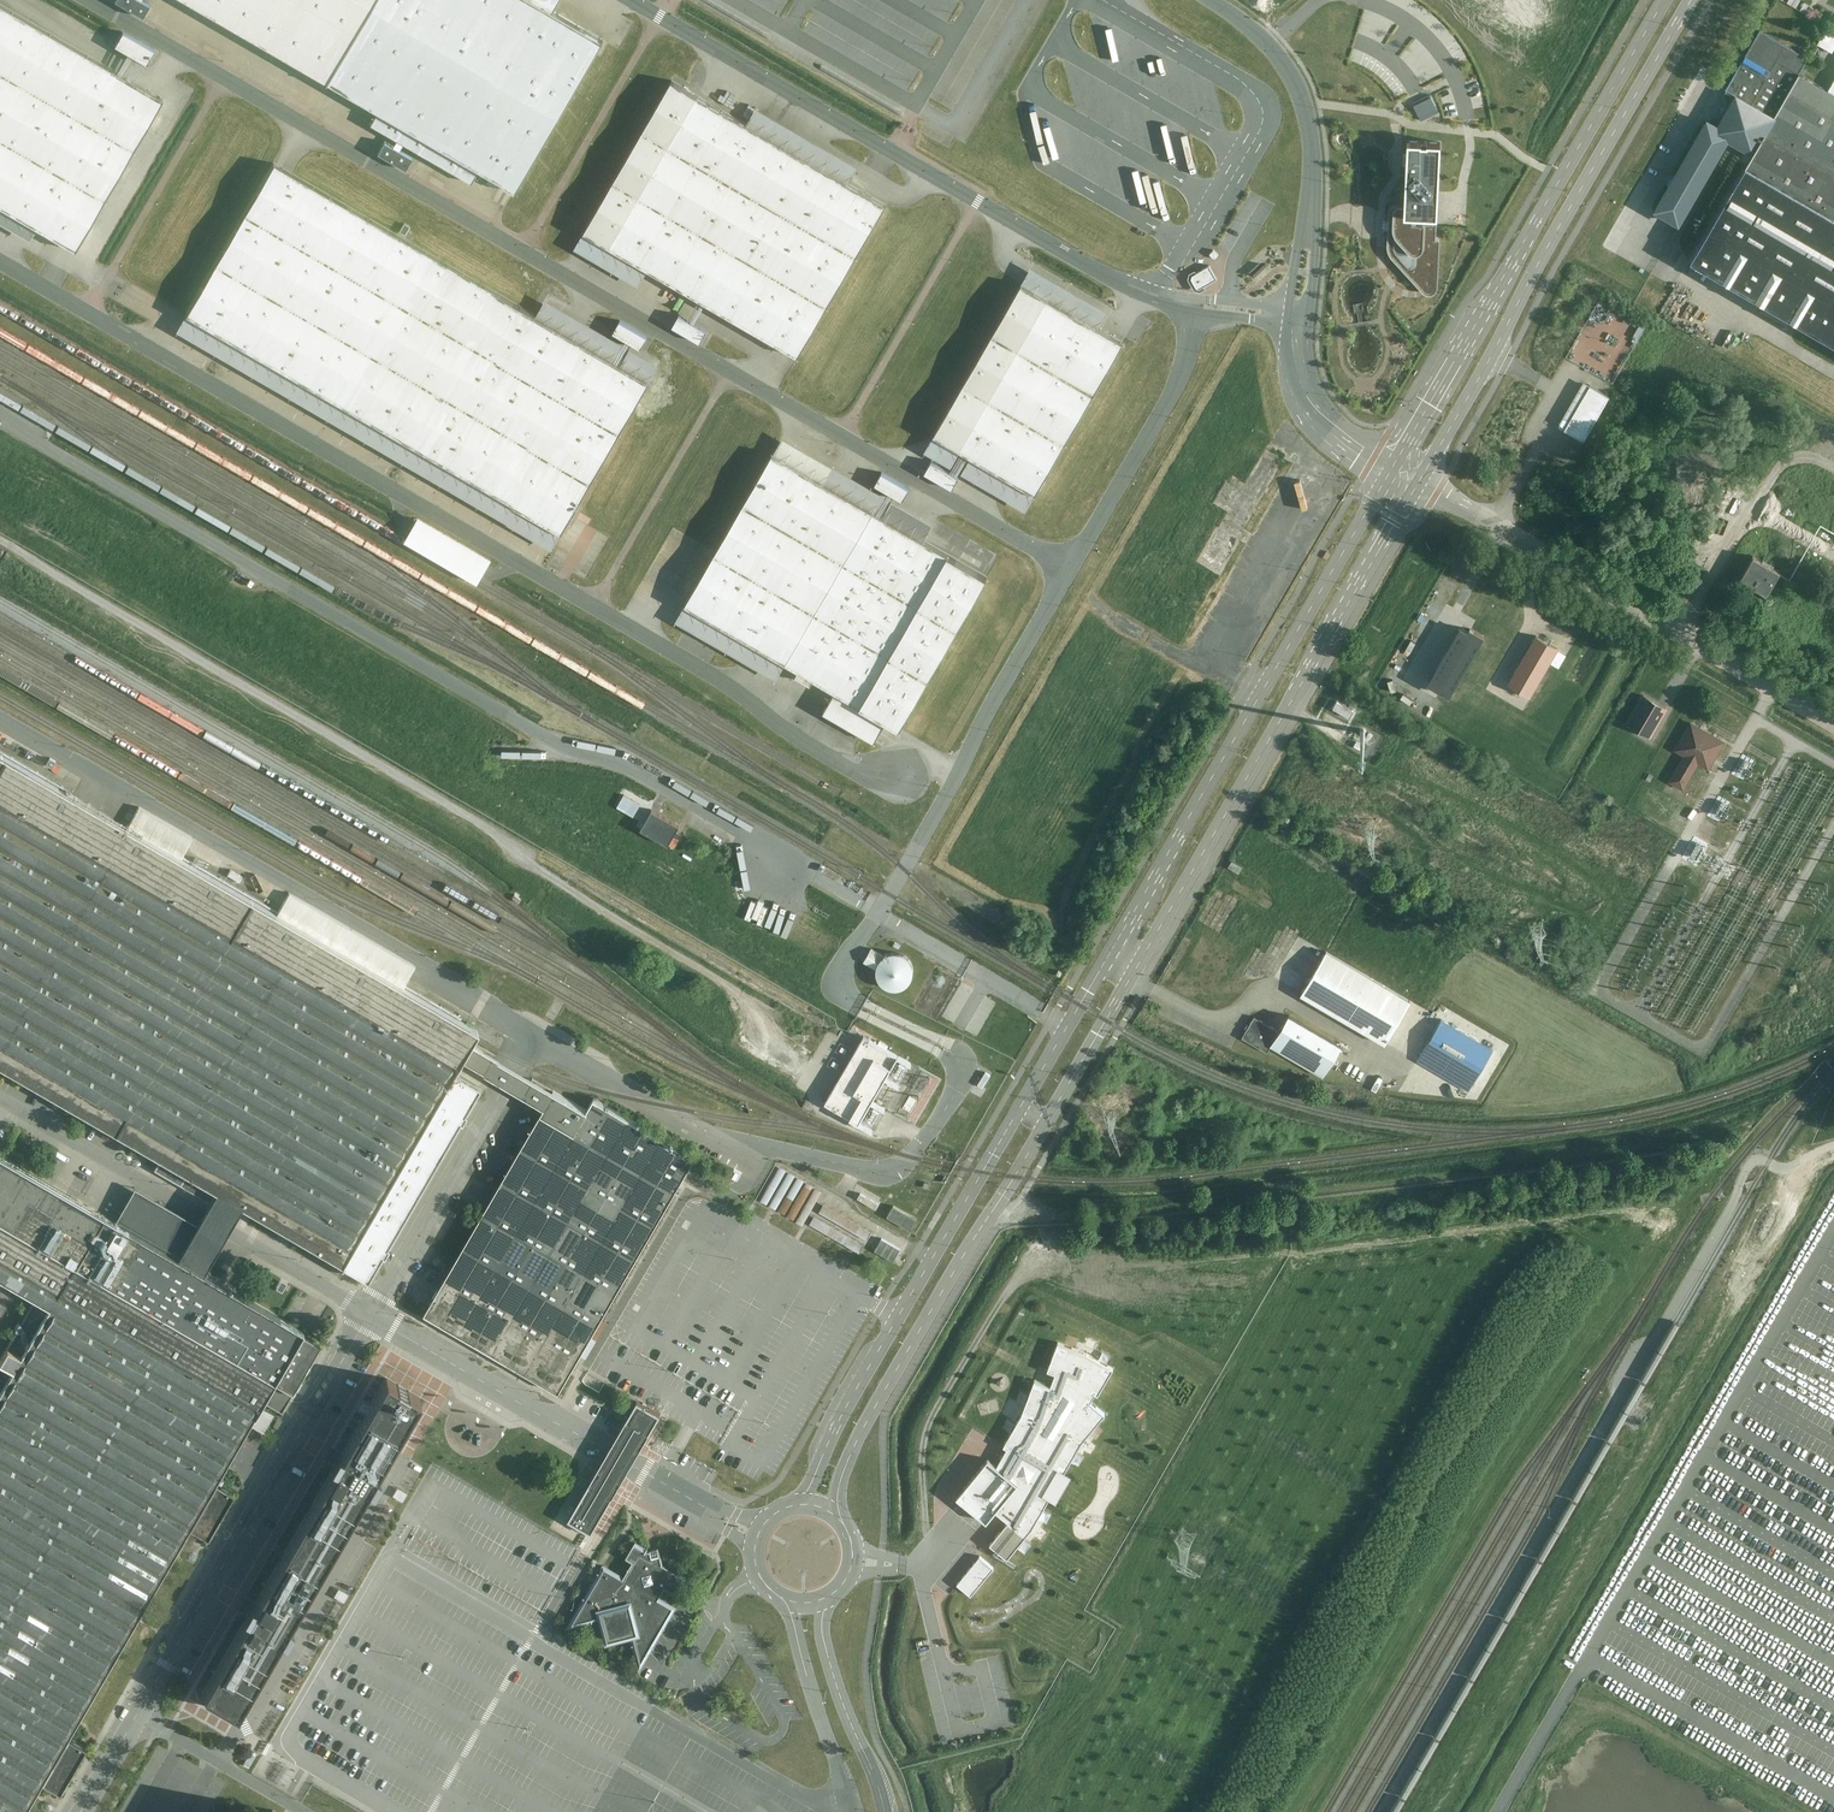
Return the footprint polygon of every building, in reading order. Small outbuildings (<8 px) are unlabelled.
[(2,0),(0,0),(0,199),(80,245),(166,95),(2,0)] [(149,2),(144,0),(112,0),(112,1),(143,15),(149,2)] [(328,79),(374,0),(192,0),(328,79)] [(328,79),(519,190),(607,39),(554,8),(558,0),(374,0),(328,79)] [(1833,51),(1833,32),(1826,28),(1818,44),(1833,51)] [(119,31),(112,45),(146,63),(153,49),(119,31)] [(1691,260),(1833,344),(1833,87),(1832,91),(1799,71),(1807,57),(1764,32),(1732,86),(1740,90),(1721,122),(1710,116),(1656,209),(1683,225),(1733,140),(1755,153),(1691,260)] [(587,231),(699,293),(785,141),(675,77),(587,231)] [(719,100),(734,109),(743,94),(729,85),(719,100)] [(1430,94),(1414,103),(1422,120),(1439,112),(1430,94)] [(1442,134),(1403,132),(1400,198),(1396,198),(1393,199),(1390,201),(1387,203),(1386,206),(1385,246),(1386,250),(1388,253),(1421,291),(1423,294),(1427,295),(1431,295),(1435,294),(1437,291),(1438,288),(1441,236),(1437,236),(1442,134)] [(785,141),(699,293),(802,348),(887,200),(785,141)] [(651,377),(274,159),(177,326),(555,543),(651,377)] [(1214,272),(1210,265),(1197,272),(1196,270),(1191,272),(1190,279),(1195,289),(1202,291),(1206,288),(1205,286),(1218,278),(1214,272)] [(1125,344),(1024,285),(935,435),(1036,496),(1125,344)] [(677,315),(671,326),(697,339),(703,328),(677,315)] [(1559,426),(1583,440),(1608,397),(1584,383),(1559,426)] [(985,581),(769,457),(675,622),(775,681),(784,664),(834,694),(822,715),(874,745),(885,725),(899,732),(985,581)] [(1771,592),(1785,569),(1758,552),(1744,576),(1771,592)] [(1453,691),(1487,634),(1468,622),(1434,679),(1453,691)] [(1536,636),(1507,684),(1528,696),(1557,649),(1536,636)] [(1649,737),(1665,709),(1640,695),(1624,723),(1649,737)] [(1706,766),(1721,742),(1687,722),(1671,749),(1681,755),(1667,778),(1682,787),(1698,761),(1706,766)] [(239,1218),(244,1209),(288,1234),(348,1269),(366,1279),(382,1250),(460,1116),(479,1082),(454,1067),(461,1056),(470,1040),(474,1034),(478,1028),(0,754),(0,1067),(159,1159),(154,1169),(239,1218)] [(681,827),(654,811),(642,832),(669,848),(681,827)] [(1244,867),(1233,861),(1229,867),(1240,873),(1244,867)] [(1407,1001),(1325,951),(1299,992),(1382,1042),(1407,1001)] [(905,987),(908,984),(911,981),(913,977),(914,973),(914,969),(913,965),(912,961),(909,958),(906,955),(903,953),(899,952),(894,952),(890,953),(887,954),(883,957),(880,960),(878,963),(877,967),(877,971),(877,975),(878,978),(880,982),(883,985),(886,987),(890,988),(894,989),(898,989),(902,988),(905,987)] [(1280,1032),(1253,1016),(1243,1035),(1269,1050),(1280,1032)] [(1491,1048),(1441,1017),(1416,1057),(1467,1088),(1491,1048)] [(865,1037),(826,1102),(862,1123),(900,1057),(865,1037)] [(554,1089),(470,1040),(461,1056),(508,1083),(545,1105),(541,1111),(575,1131),(588,1109),(554,1089)] [(978,1084),(983,1087),(990,1076),(985,1073),(978,1084)] [(596,1096),(588,1109),(575,1131),(541,1111),(490,1199),(441,1283),(424,1312),(558,1391),(698,1154),(596,1096)] [(0,1157),(0,1279),(16,1289),(68,1196),(0,1157)] [(205,1276),(180,1261),(201,1225),(135,1187),(113,1223),(68,1196),(16,1289),(58,1313),(0,1412),(0,1811),(26,1811),(266,1401),(281,1410),(285,1404),(320,1343),(205,1276)] [(244,1209),(219,1194),(210,1209),(204,1218),(201,1225),(199,1228),(195,1234),(180,1261),(205,1276),(221,1249),(225,1243),(226,1240),(235,1224),(239,1218),(244,1209)] [(918,1221),(895,1209),(889,1219),(912,1231),(918,1221)] [(844,1216),(840,1223),(868,1238),(872,1231),(844,1216)] [(900,1249),(882,1238),(875,1251),(893,1261),(900,1249)] [(990,1460),(959,1498),(988,1521),(996,1512),(1009,1523),(992,1545),(1006,1556),(1009,1559),(1031,1529),(1050,1497),(1057,1501),(1073,1476),(1066,1472),(1080,1448),(1105,1414),(1089,1401),(1095,1392),(1100,1395),(1115,1370),(1088,1355),(1059,1344),(1048,1373),(1057,1375),(1052,1387),(1036,1381),(1023,1416),(1004,1448),(1008,1450),(999,1467),(990,1460)] [(419,1397),(386,1378),(343,1453),(338,1450),(334,1457),(331,1464),(336,1466),(256,1604),(251,1601),(248,1608),(244,1615),(249,1617),(205,1694),(221,1703),(237,1713),(281,1636),(286,1639),(290,1632),(294,1626),(289,1623),(368,1485),(373,1488),(377,1481),(380,1475),(376,1472),(408,1415),(419,1397)] [(592,1465),(563,1515),(585,1528),(606,1491),(614,1478),(620,1468),(623,1462),(627,1455),(633,1446),(654,1409),(631,1396),(610,1433),(604,1443),(601,1449),(597,1455),(592,1465)] [(604,1562),(566,1626),(599,1617),(606,1643),(630,1637),(638,1670),(676,1605),(659,1595),(665,1585),(676,1592),(687,1573),(678,1567),(677,1570),(662,1562),(660,1547),(653,1548),(647,1549),(649,1546),(636,1539),(626,1556),(633,1559),(624,1573),(604,1562)] [(981,1557),(957,1585),(961,1588),(971,1596),(995,1569),(981,1557)] [(270,1743),(268,1742),(263,1752),(264,1753),(266,1754),(271,1744),(270,1743)] [(251,1752),(244,1764),(250,1767),(257,1754),(251,1752)]
